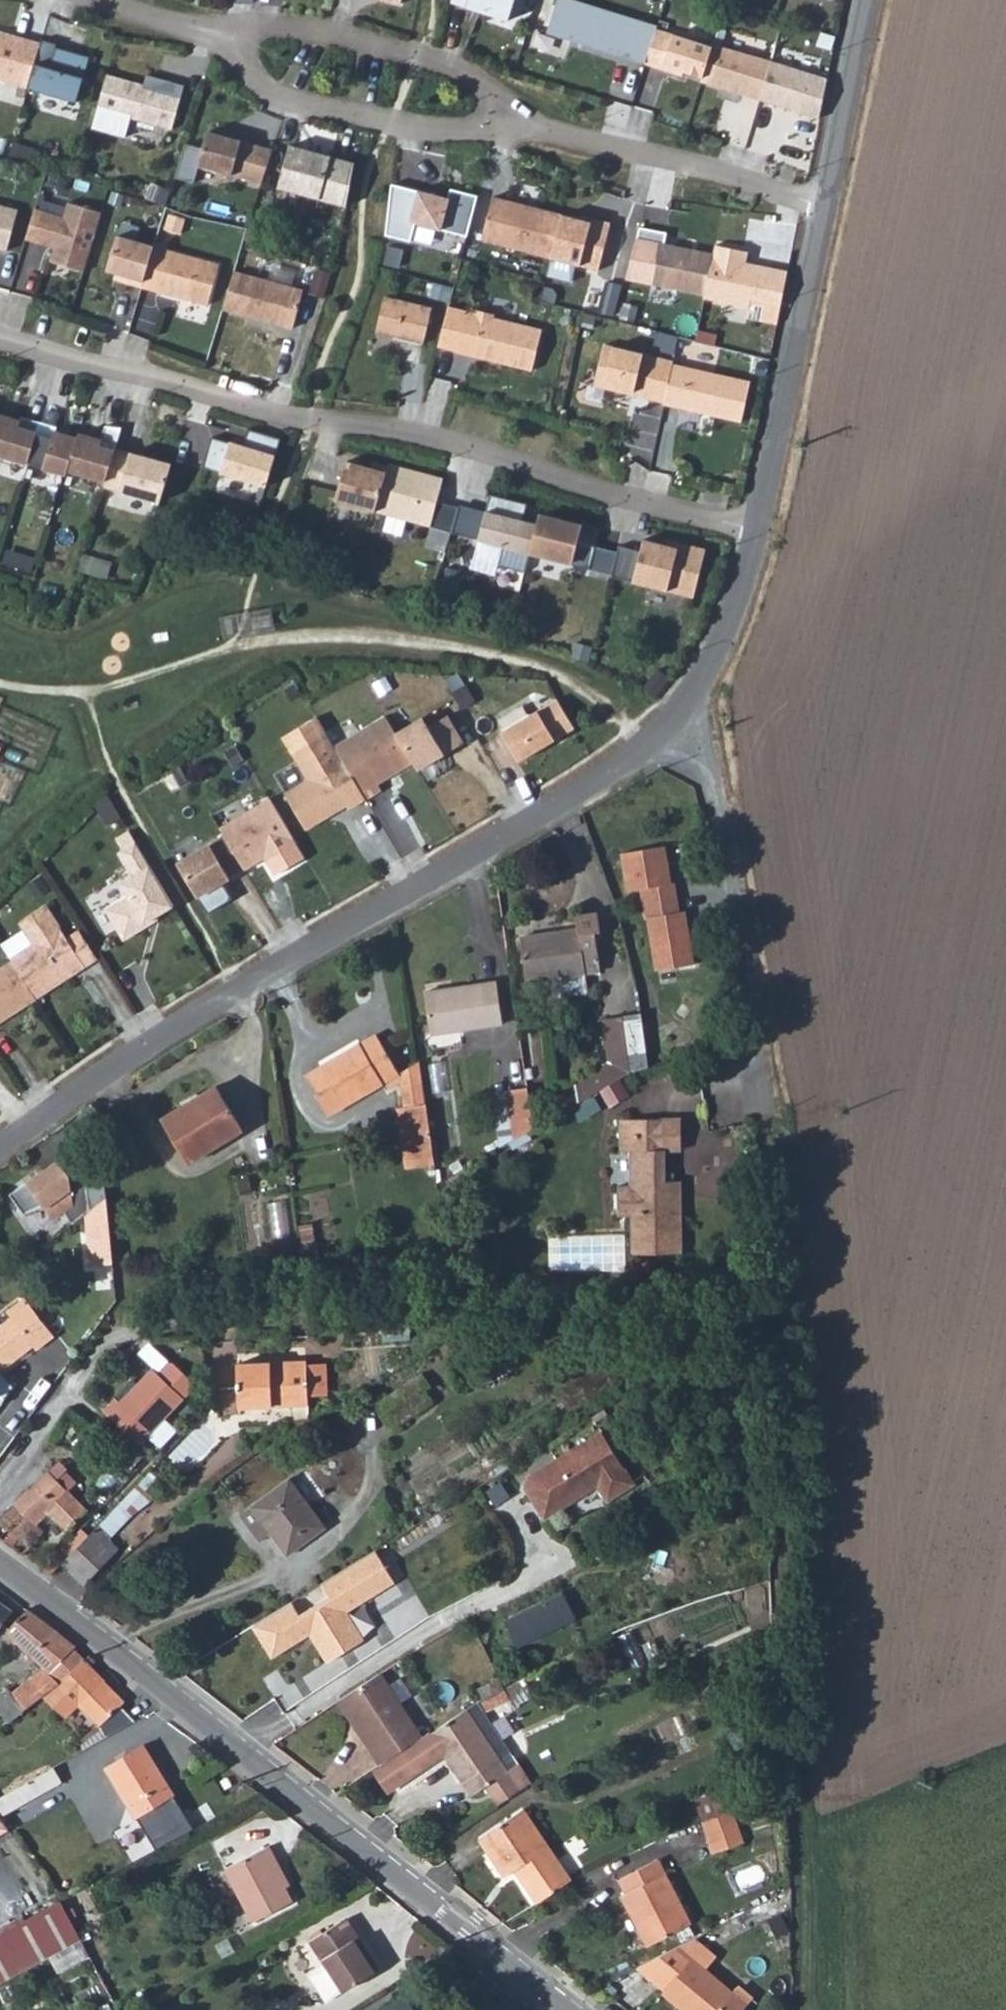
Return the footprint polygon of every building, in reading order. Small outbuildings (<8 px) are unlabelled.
[(454,0),(511,19),(517,0),(454,0)] [(658,30),(659,27),(574,0),(557,0),(546,33),(628,59),(629,56),(648,62),(658,30)] [(714,48),(658,30),(648,62),(646,65),(676,74),(677,69),(705,78),(714,48)] [(37,64),(43,44),(6,33),(5,37),(0,35),(0,81),(30,90),(37,64)] [(715,45),(714,48),(705,78),(703,82),(762,100),(772,63),(715,45)] [(37,64),(30,90),(80,102),(91,58),(68,52),(66,62),(55,59),(53,68),(37,64)] [(829,80),(772,63),(762,100),(821,119),(829,80)] [(145,86),(109,76),(100,109),(173,130),(185,87),(148,76),(145,86)] [(274,151),(209,133),(200,167),(264,185),(274,151)] [(355,164),(292,147),(281,188),(346,206),(355,164)] [(451,200),(420,192),(412,224),(469,238),(480,197),(453,190),(451,200)] [(552,260),(564,216),(495,198),(483,242),(552,260)] [(67,215),(39,206),(30,237),(59,246),(54,261),(87,271),(106,209),(72,199),(67,215)] [(0,203),(0,246),(10,248),(21,208),(0,203)] [(592,223),(564,216),(552,260),(601,273),(614,224),(593,219),(592,223)] [(158,245),(121,234),(110,269),(132,276),(130,281),(146,285),(158,245)] [(705,295),(714,255),(661,244),(653,284),(705,295)] [(222,264),(158,245),(146,285),(210,304),(222,264)] [(751,253),(716,245),(714,255),(705,295),(704,299),(751,309),(753,300),(782,306),(790,273),(759,266),(758,273),(747,270),(751,253)] [(305,290),(237,270),(226,307),(294,327),(305,290)] [(435,306),(389,294),(380,330),(426,342),(435,306)] [(468,308),(458,347),(535,366),(545,327),(468,308)] [(677,358),(608,342),(598,384),(668,400),(676,361),(677,358)] [(754,378),(676,361),(668,400),(745,417),(754,378)] [(2,411),(0,416),(0,449),(32,459),(44,419),(25,413),(24,417),(2,411)] [(60,423),(44,419),(32,459),(71,471),(72,465),(82,435),(59,428),(60,423)] [(82,435),(72,465),(111,477),(119,446),(126,423),(110,422),(106,437),(83,429),(82,435)] [(211,437),(202,468),(266,487),(281,439),(248,429),(243,447),(211,437)] [(172,460),(119,446),(111,477),(108,487),(160,502),(172,460)] [(376,511),(389,466),(374,461),(372,467),(355,462),(347,460),(336,499),(376,511)] [(444,479),(390,463),(389,466),(376,511),(451,532),(458,509),(437,503),(444,479)] [(529,554),(537,525),(486,512),(478,541),(529,554)] [(581,526),(539,515),(537,525),(529,554),(590,569),(596,546),(577,541),(581,526)] [(157,518),(153,530),(168,535),(172,522),(157,518)] [(619,546),(611,576),(694,597),(706,549),(699,547),(668,539),(666,545),(644,540),(641,552),(619,546)] [(338,570),(334,583),(349,588),(353,575),(338,570)] [(415,590),(411,602),(426,607),(430,594),(415,590)] [(387,678),(374,685),(381,699),(395,692),(387,678)] [(295,682),(285,688),(290,699),(301,694),(295,682)] [(464,689),(451,696),(459,710),(472,703),(464,689)] [(542,708),(506,730),(523,759),(559,737),(542,708)] [(391,714),(339,744),(370,796),(371,797),(387,788),(382,781),(418,760),(400,730),(391,714)] [(427,714),(400,730),(418,760),(422,767),(449,751),(427,714)] [(313,777),(290,791),(311,826),(351,803),(353,806),(370,796),(339,744),(331,730),(297,750),(313,777)] [(235,745),(223,752),(233,769),(245,763),(235,745)] [(182,767),(166,774),(172,786),(188,779),(182,767)] [(224,825),(229,833),(247,863),(250,867),(300,837),(274,795),(224,825)] [(110,799),(98,806),(107,823),(120,817),(110,799)] [(229,833),(182,861),(202,893),(234,874),(233,872),(247,863),(229,833)] [(110,906),(128,937),(152,923),(149,919),(178,903),(141,838),(124,847),(138,872),(125,879),(133,893),(110,906)] [(658,848),(615,857),(621,898),(634,896),(652,977),(690,970),(680,918),(674,917),(669,889),(666,889),(658,848)] [(39,943),(17,958),(42,995),(71,976),(72,970),(87,960),(49,904),(24,920),(39,943)] [(549,967),(588,963),(603,962),(601,929),(607,928),(606,907),(582,908),(583,921),(525,926),(529,968),(549,967)] [(0,969),(0,1022),(42,995),(17,958),(0,969)] [(592,986),(588,963),(549,967),(549,988),(592,986)] [(500,975),(429,984),(434,1025),(505,1016),(500,975)] [(325,1099),(383,1070),(396,1063),(376,1023),(304,1059),(325,1099)] [(581,1103),(633,1076),(627,1037),(627,1025),(609,1028),(613,1064),(573,1085),(581,1103)] [(633,1076),(650,1071),(646,1033),(627,1037),(633,1076)] [(399,1070),(402,1093),(424,1088),(421,1051),(396,1063),(383,1070),(386,1075),(399,1070)] [(622,1086),(603,1093),(611,1108),(629,1101),(622,1086)] [(205,1088),(151,1121),(181,1169),(235,1136),(205,1088)] [(400,1093),(407,1155),(432,1152),(424,1088),(402,1093),(400,1093)] [(510,1103),(514,1137),(534,1127),(530,1100),(510,1103)] [(680,1121),(663,1122),(664,1156),(681,1156),(680,1121)] [(664,1156),(663,1122),(616,1123),(617,1157),(625,1157),(626,1191),(615,1191),(616,1219),(628,1219),(629,1257),(681,1256),(679,1200),(665,1200),(665,1185),(664,1156)] [(63,1164),(15,1198),(29,1217),(50,1209),(59,1221),(70,1214),(79,1226),(91,1217),(96,1212),(89,1176),(73,1178),(63,1164)] [(665,1200),(679,1200),(678,1185),(665,1185),(665,1200)] [(96,1212),(91,1217),(93,1267),(115,1265),(110,1201),(96,1212)] [(8,1313),(13,1318),(0,1327),(0,1369),(31,1350),(34,1352),(53,1338),(27,1302),(8,1313)] [(303,1392),(302,1364),(301,1358),(234,1359),(235,1400),(303,1401),(303,1392)] [(111,1401),(98,1415),(136,1448),(185,1392),(184,1379),(166,1363),(153,1376),(147,1370),(116,1405),(111,1401)] [(323,1364),(302,1364),(303,1392),(323,1392),(323,1364)] [(583,1431),(559,1447),(562,1452),(587,1436),(583,1431)] [(593,1504),(620,1487),(587,1436),(562,1452),(559,1447),(511,1478),(509,1489),(528,1519),(533,1516),(536,1520),(584,1489),(593,1504)] [(40,1477),(0,1512),(0,1530),(13,1544),(35,1524),(45,1515),(61,1501),(40,1477)] [(251,1525),(259,1536),(279,1558),(315,1529),(276,1482),(229,1520),(240,1532),(251,1525)] [(80,1521),(61,1501),(45,1515),(63,1536),(80,1521)] [(13,1544),(23,1556),(46,1536),(35,1524),(13,1544)] [(249,1543),(259,1536),(251,1525),(240,1532),(249,1543)] [(91,1536),(60,1572),(80,1586),(110,1550),(91,1536)] [(282,1607),(243,1632),(264,1663),(301,1638),(319,1667),(355,1642),(337,1615),(385,1585),(365,1553),(312,1587),(320,1600),(290,1620),(282,1607)] [(562,1591),(502,1618),(515,1647),(575,1620),(562,1591)] [(25,1622),(0,1646),(0,1653),(25,1678),(0,1694),(0,1723),(31,1705),(52,1691),(56,1695),(75,1673),(65,1663),(70,1656),(25,1622)] [(52,1691),(31,1705),(57,1727),(67,1715),(88,1732),(89,1728),(94,1730),(109,1714),(112,1710),(75,1673),(56,1695),(52,1691)] [(323,1706),(377,1769),(415,1737),(364,1674),(323,1706)] [(487,1710),(510,1700),(500,1677),(477,1687),(487,1710)] [(458,1712),(495,1759),(504,1752),(467,1703),(458,1712)] [(492,1802),(521,1778),(514,1766),(503,1771),(495,1759),(458,1712),(429,1733),(425,1730),(415,1737),(377,1769),(395,1791),(441,1753),(471,1792),(481,1786),(492,1802)] [(88,1732),(96,1739),(123,1726),(109,1714),(94,1730),(89,1728),(88,1732)] [(100,1768),(131,1821),(173,1796),(141,1745),(100,1768)] [(0,1795),(0,1814),(55,1783),(47,1765),(0,1795)] [(517,1818),(474,1845),(498,1883),(510,1876),(529,1906),(561,1886),(517,1818)] [(276,1851),(234,1873),(261,1924),(297,1904),(292,1894),(296,1891),(276,1851)] [(671,1854),(633,1872),(639,1885),(634,1888),(659,1939),(702,1916),(671,1854)] [(359,1916),(323,1940),(340,1964),(322,1975),(340,2001),(391,1967),(359,1916)] [(0,1943),(0,1966),(55,1938),(47,1919),(0,1943)] [(708,1935),(660,1960),(679,1981),(674,1986),(697,2009),(725,2009),(719,2004),(739,1991),(705,1954),(715,1945),(708,1935)] [(739,1991),(719,2004),(725,2009),(751,2009),(756,2006),(744,1988),(739,1991)] [(393,2009),(422,2009),(413,1997),(393,2009)]
